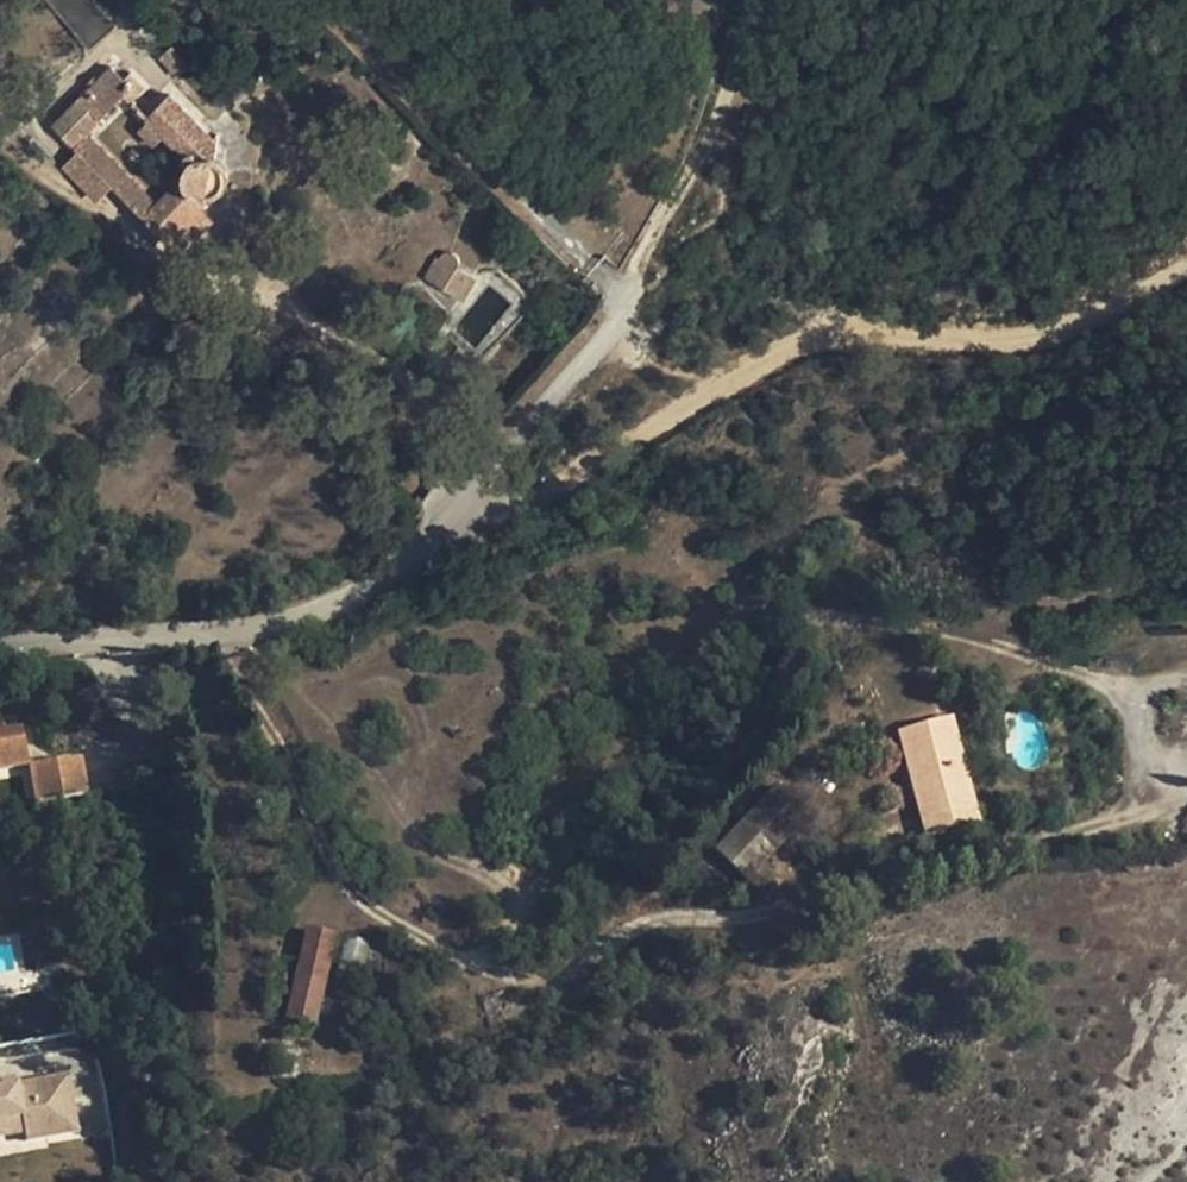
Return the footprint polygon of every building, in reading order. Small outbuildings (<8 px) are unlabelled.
[(117,25),(96,0),(49,0),(90,48),(117,25)] [(179,72),(183,69),(167,51),(164,54),(179,72)] [(73,147),(90,130),(158,199),(142,215),(167,240),(182,245),(209,219),(198,207),(209,195),(214,195),(226,185),(228,178),(228,173),(226,168),(215,156),(218,140),(171,93),(145,119),(129,102),(145,87),(131,72),(124,78),(111,66),(51,127),(73,147)] [(158,199),(90,130),(73,147),(78,151),(61,167),(96,202),(113,186),(142,215),(158,199)] [(436,257),(425,275),(464,297),(476,279),(457,268),(458,261),(457,259),(455,256),(450,253),(444,255),(441,259),(436,257)] [(950,720),(898,734),(907,770),(912,769),(914,777),(910,779),(926,837),(977,823),(950,720)] [(29,764),(22,727),(3,730),(0,731),(0,769),(29,764)] [(81,756),(29,764),(33,802),(85,794),(81,756)] [(774,788),(714,852),(747,883),(807,819),(774,788)] [(335,935),(306,928),(285,1019),(315,1025),(335,935)] [(368,942),(345,937),(335,981),(359,986),(368,942)] [(384,989),(371,983),(367,991),(381,997),(384,989)] [(21,1116),(24,1131),(26,1139),(78,1129),(67,1074),(16,1084),(0,1087),(0,1120),(21,1116)] [(0,1079),(0,1087),(16,1084),(15,1077),(0,1079)] [(0,1120),(0,1135),(24,1131),(21,1116),(0,1120)]
